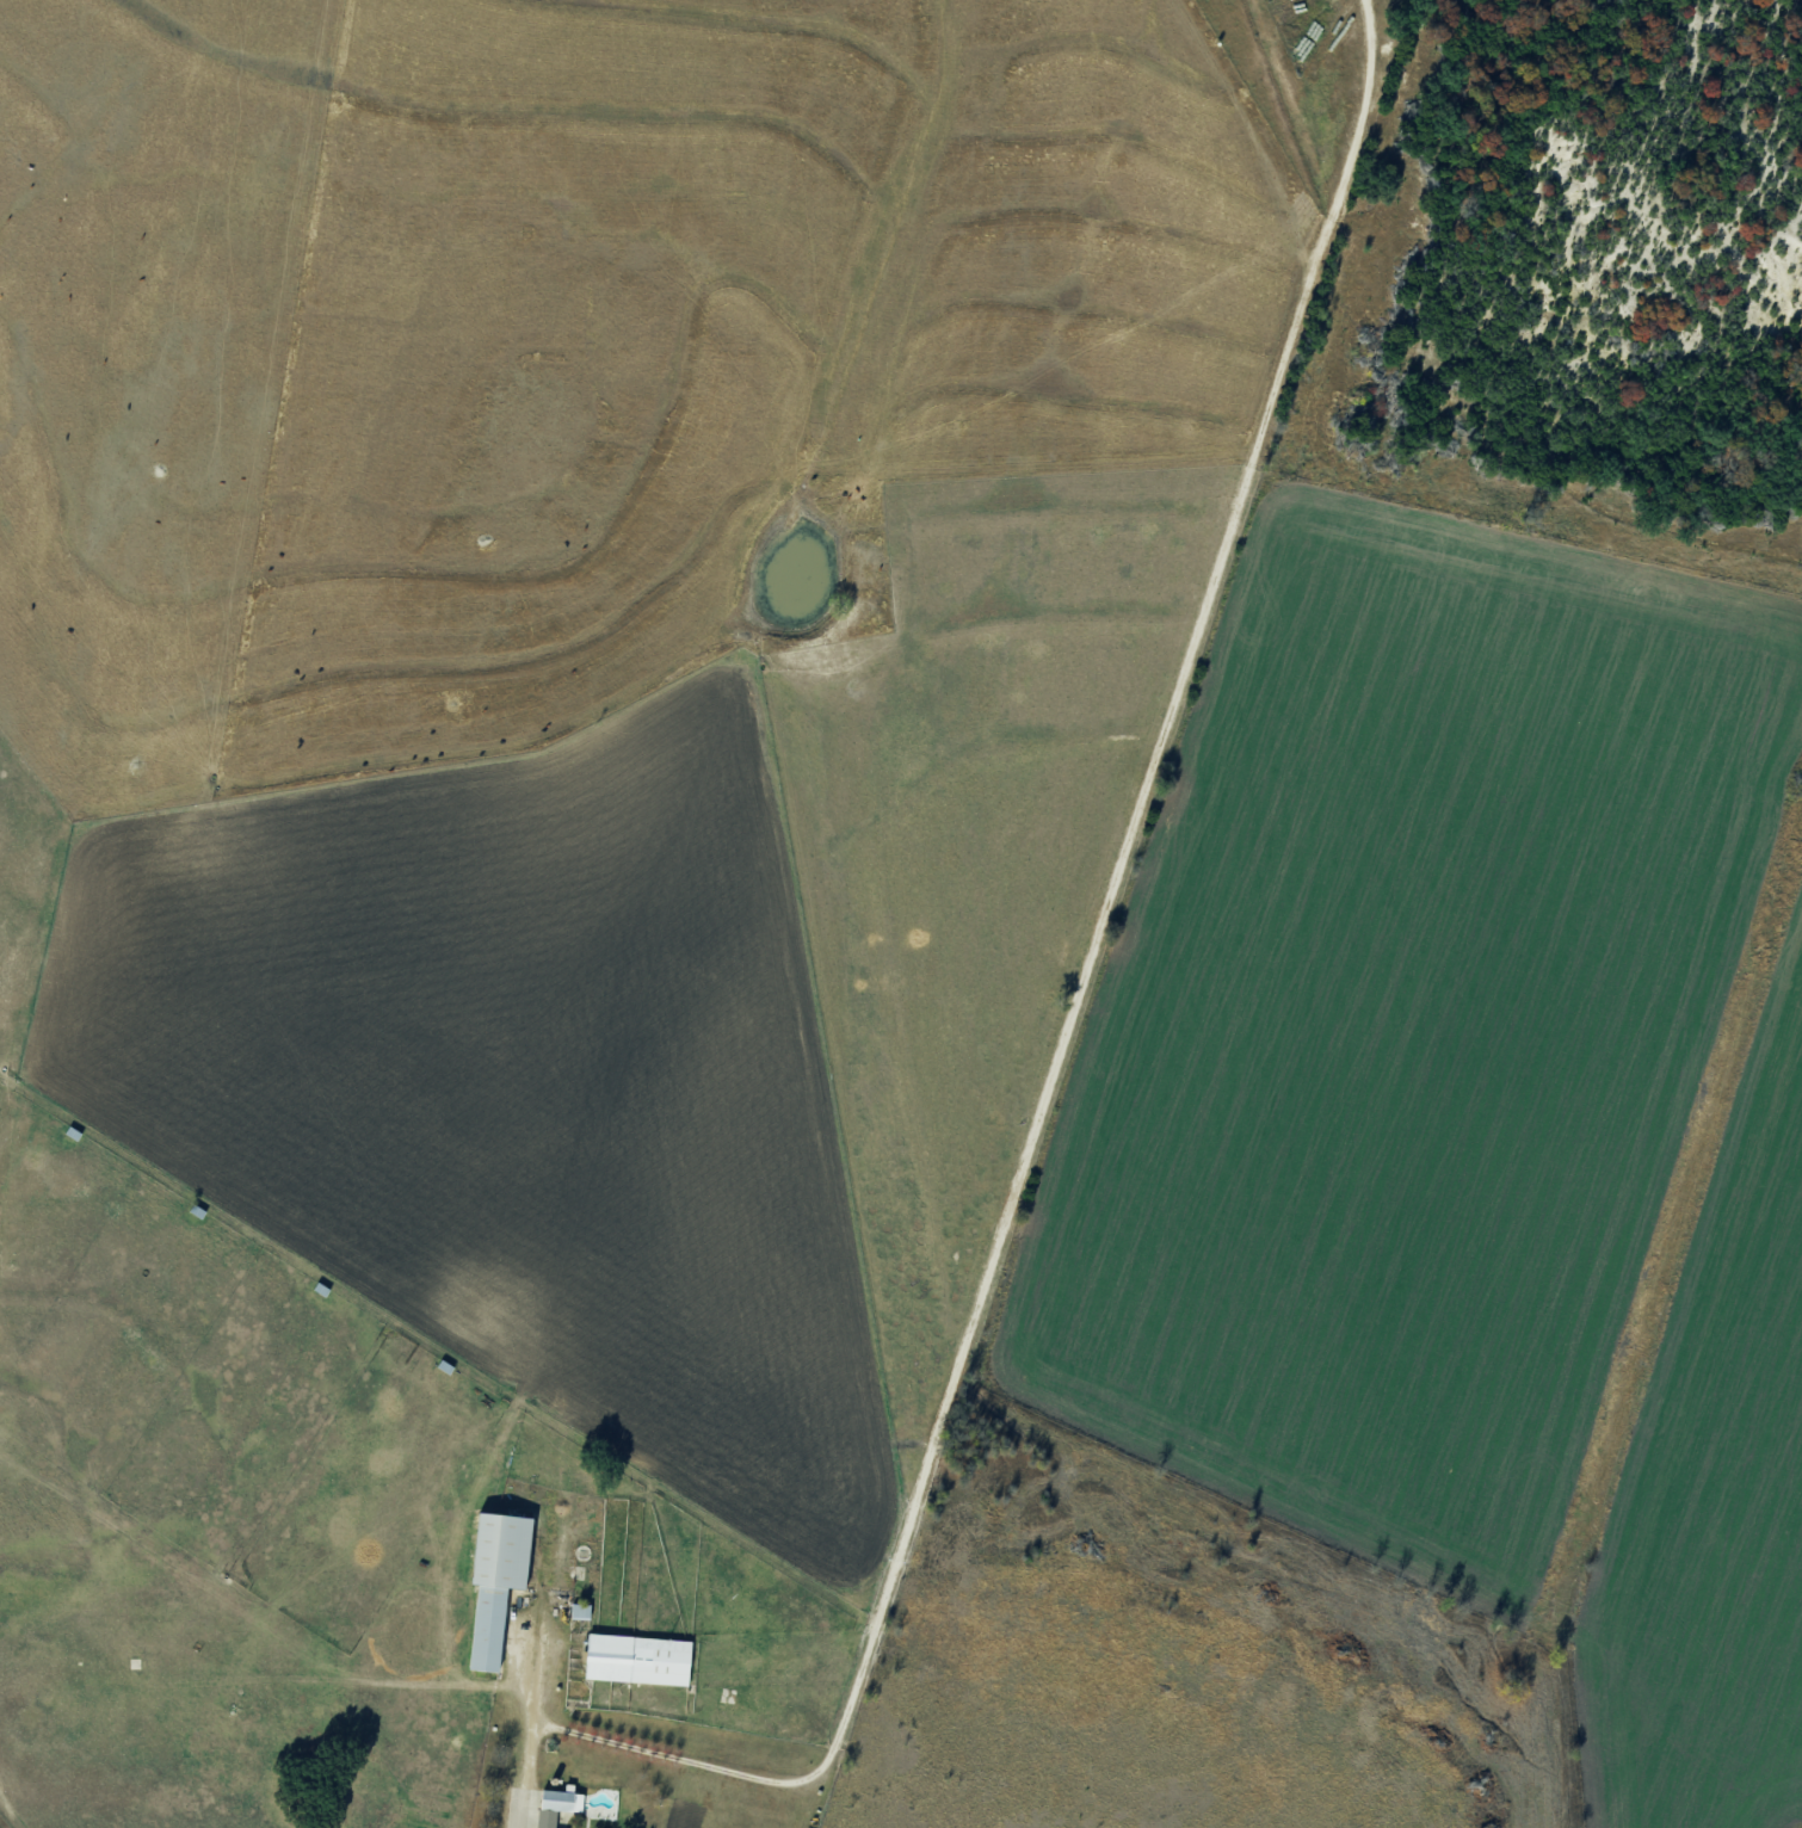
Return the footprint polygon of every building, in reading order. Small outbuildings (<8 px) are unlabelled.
[(509,1587),(527,1589),(533,1517),(479,1512),(474,1583),(478,1583),(470,1670),(502,1672),(509,1587)] [(588,1680),(690,1685),(692,1640),(590,1634),(588,1680)] [(557,1810),(584,1811),(585,1792),(541,1789),(538,1827),(556,1827),(557,1810)]
